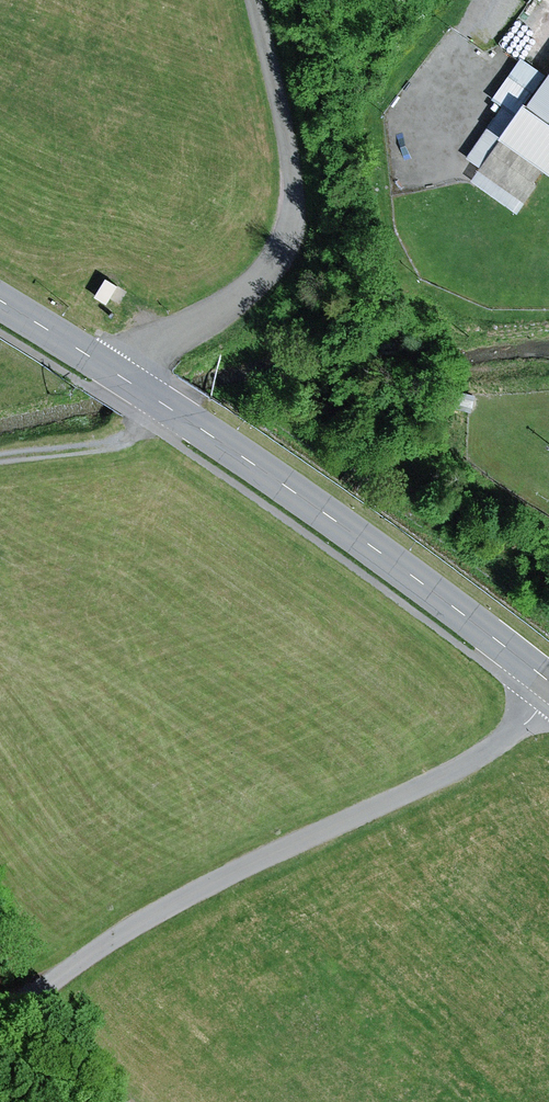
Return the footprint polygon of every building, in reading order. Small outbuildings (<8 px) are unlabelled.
[(535,102),(548,112),(548,81),(535,102)]
